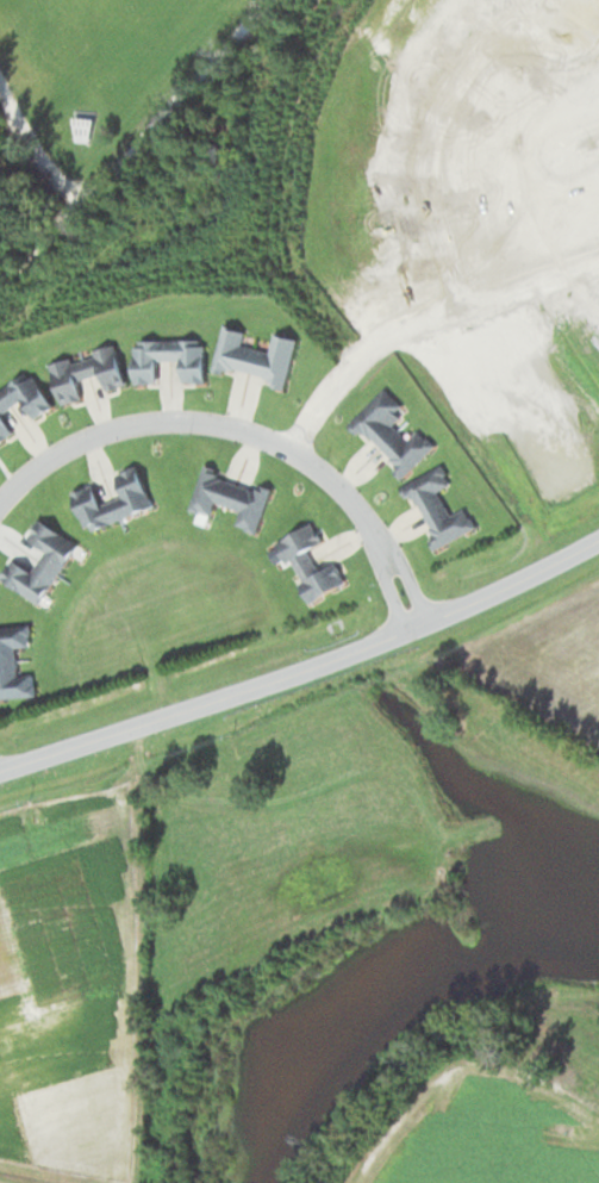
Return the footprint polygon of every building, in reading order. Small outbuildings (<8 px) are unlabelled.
[(92,109),(74,109),(74,140),(92,140),(92,109)] [(213,365),(286,381),(296,337),(272,332),(268,349),(240,343),(243,328),(222,323),(213,365)] [(205,380),(204,352),(192,353),(191,338),(133,340),(134,381),(168,380),(167,360),(181,360),(182,381),(205,380)] [(60,403),(126,387),(115,345),(50,361),(60,403)] [(13,408),(24,403),(31,417),(51,407),(32,370),(0,386),(0,441),(24,429),(13,408)] [(416,427),(405,436),(395,423),(405,415),(384,389),(351,416),(400,475),(434,448),(416,427)] [(151,506),(136,464),(113,473),(120,494),(99,501),(92,482),(70,490),(85,530),(151,506)] [(400,483),(409,503),(415,500),(437,547),(475,529),(463,505),(450,511),(439,489),(450,484),(441,464),(400,483)] [(188,508),(197,511),(194,519),(207,523),(213,501),(239,509),(234,524),(256,531),(269,489),(200,468),(188,508)] [(77,542),(37,518),(25,538),(44,550),(31,570),(10,557),(0,574),(0,578),(40,603),(77,542)] [(346,582),(336,562),(318,570),(307,547),(321,540),(312,522),(278,539),(308,601),(346,582)] [(34,695),(33,670),(18,671),(17,647),(29,646),(28,624),(0,625),(0,697),(34,695)]
